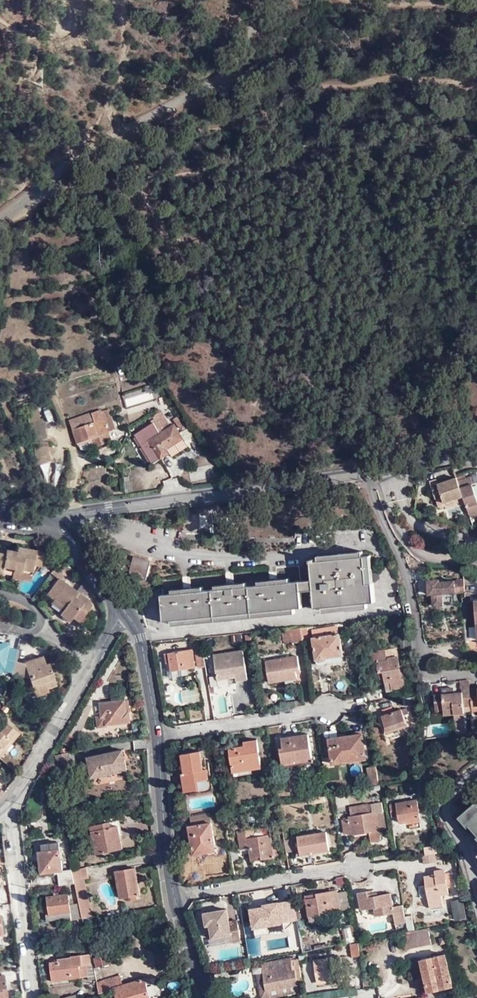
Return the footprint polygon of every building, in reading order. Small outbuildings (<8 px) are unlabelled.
[(36,390),(16,395),(18,404),(39,399),(36,390)] [(95,411),(96,413),(97,420),(105,418),(103,412),(105,412),(103,409),(95,411)] [(111,410),(105,412),(103,412),(105,418),(109,432),(115,430),(111,410)] [(93,436),(109,432),(105,418),(97,420),(96,413),(76,419),(78,426),(72,427),(75,442),(77,441),(93,436)] [(152,420),(153,422),(135,434),(152,463),(158,460),(163,457),(169,453),(167,449),(183,439),(174,424),(169,427),(169,426),(161,416),(159,413),(153,416),(154,418),(152,420)] [(187,425),(180,417),(174,421),(180,429),(187,425)] [(78,426),(76,419),(69,421),(72,427),(78,426)] [(36,464),(50,463),(48,432),(34,433),(36,464)] [(112,441),(109,432),(93,436),(95,446),(112,441)] [(93,436),(77,441),(78,446),(84,449),(95,446),(93,436)] [(169,453),(170,454),(172,456),(188,447),(183,439),(167,449),(169,453)] [(196,441),(192,444),(198,451),(202,448),(196,441)] [(461,485),(466,501),(467,503),(473,520),(476,518),(476,487),(474,480),(461,485)] [(461,485),(459,481),(434,490),(439,502),(449,498),(451,505),(466,501),(461,485)] [(31,573),(33,562),(42,563),(43,551),(17,547),(17,552),(0,548),(0,573),(3,574),(4,567),(13,568),(13,570),(31,573)] [(204,586),(172,590),(172,593),(163,594),(165,620),(304,606),(303,588),(315,587),(317,606),(376,601),(372,556),(365,557),(364,552),(319,556),(320,561),(317,561),(317,559),(312,559),(314,578),(291,580),(291,577),(258,581),(259,584),(247,585),(247,582),(216,585),(216,588),(204,590),(204,586)] [(133,559),(128,578),(145,582),(150,564),(133,559)] [(59,578),(61,579),(64,574),(68,576),(72,569),(59,560),(51,572),(59,578)] [(119,562),(113,567),(118,574),(124,569),(119,562)] [(30,579),(31,573),(13,570),(12,575),(30,579)] [(79,591),(59,578),(47,594),(53,599),(66,607),(63,611),(61,614),(70,619),(72,616),(81,622),(86,615),(84,614),(88,608),(91,603),(89,598),(79,591)] [(466,592),(466,580),(441,582),(441,579),(429,580),(430,595),(433,594),(434,607),(444,606),(443,594),(466,592)] [(66,607),(53,599),(51,603),(63,611),(66,607)] [(340,633),(339,625),(312,629),(314,638),(340,633)] [(304,637),(302,627),(291,628),(294,643),(304,641),(304,637)] [(344,655),(340,633),(314,638),(318,663),(318,664),(319,665),(327,664),(328,662),(333,662),(335,663),(343,661),(344,660),(343,655),(344,655)] [(199,667),(207,666),(204,650),(202,639),(194,640),(199,667)] [(16,648),(7,646),(8,642),(0,640),(0,673),(1,673),(2,669),(12,671),(14,659),(16,648)] [(165,654),(167,663),(171,663),(172,671),(188,669),(196,667),(192,649),(165,654)] [(383,672),(385,678),(386,683),(392,681),(393,689),(407,686),(405,679),(405,678),(402,679),(400,666),(398,657),(388,659),(387,649),(371,652),(373,664),(377,663),(379,673),(383,672)] [(215,655),(218,676),(236,673),(237,676),(237,680),(249,679),(244,650),(215,655)] [(12,671),(12,672),(29,675),(37,694),(50,689),(48,685),(57,681),(50,667),(48,668),(42,653),(23,661),(14,659),(12,671)] [(299,656),(267,661),(271,682),(298,678),(298,671),(301,670),(299,656)] [(189,675),(188,669),(172,671),(171,663),(167,663),(170,678),(189,675)] [(409,678),(406,664),(400,666),(402,679),(405,678),(405,679),(409,678)] [(456,693),(444,694),(446,706),(447,714),(456,713),(466,712),(466,705),(474,704),(473,694),(472,688),(463,690),(463,692),(456,693)] [(421,702),(419,694),(406,696),(408,704),(421,702)] [(446,706),(444,694),(437,695),(438,706),(446,706)] [(124,702),(101,705),(102,717),(97,717),(97,729),(107,727),(107,725),(129,723),(128,713),(126,714),(124,702)] [(394,706),(385,709),(386,715),(384,716),(389,731),(408,725),(403,710),(396,712),(394,706)] [(0,725),(0,752),(10,740),(13,742),(21,732),(6,719),(0,725)] [(298,761),(315,758),(311,734),(285,738),(286,748),(283,748),(286,765),(298,763),(298,761)] [(364,734),(331,739),(334,757),(324,758),(326,768),(336,767),(335,764),(347,763),(346,756),(367,753),(364,734)] [(70,748),(75,740),(67,735),(62,744),(70,748)] [(237,772),(254,769),(264,768),(260,742),(247,744),(247,746),(233,749),(237,772)] [(126,761),(124,751),(90,758),(95,778),(107,775),(111,778),(115,777),(117,773),(130,770),(128,760),(126,761)] [(200,782),(210,780),(209,772),(207,772),(204,753),(185,755),(186,762),(185,762),(183,762),(183,763),(182,764),(182,766),(182,767),(183,768),(184,769),(185,769),(187,769),(187,773),(185,773),(188,792),(201,790),(200,782)] [(368,759),(367,753),(346,756),(347,763),(368,759)] [(382,784),(379,766),(370,768),(372,786),(382,784)] [(211,788),(210,780),(200,782),(201,790),(211,788)] [(327,801),(326,794),(309,797),(310,804),(327,801)] [(422,800),(395,808),(398,819),(405,817),(407,824),(415,822),(415,824),(427,821),(422,800)] [(461,814),(476,832),(476,800),(461,814)] [(352,806),(353,815),(385,811),(386,810),(385,801),(370,804),(370,803),(352,806)] [(388,827),(385,811),(353,815),(352,816),(352,819),(345,820),(347,833),(354,832),(354,834),(372,831),(374,839),(384,838),(382,828),(388,827)] [(214,823),(213,813),(212,814),(192,817),(194,826),(214,823)] [(120,822),(93,827),(98,854),(125,848),(120,822)] [(218,851),(214,823),(194,826),(191,827),(195,850),(206,848),(207,853),(218,851)] [(248,833),(240,834),(244,852),(253,851),(255,860),(269,857),(269,860),(279,859),(274,836),(250,840),(248,833)] [(329,833),(301,837),(304,856),(333,851),(329,833)] [(287,853),(294,853),(293,840),(286,840),(287,853)] [(44,873),(61,871),(65,870),(62,849),(58,850),(56,842),(43,844),(44,852),(41,852),(44,873)] [(437,860),(436,852),(422,855),(424,863),(437,860)] [(90,878),(88,867),(75,870),(78,883),(85,917),(95,915),(87,878),(90,878)] [(138,867),(119,870),(124,897),(144,894),(138,867)] [(78,883),(75,870),(75,869),(65,870),(61,871),(63,885),(78,883)] [(429,875),(425,875),(430,906),(442,904),(441,894),(448,893),(447,886),(452,886),(449,871),(445,872),(445,870),(436,871),(436,873),(429,874),(429,875)] [(319,897),(308,898),(311,916),(322,914),(342,910),(353,908),(349,887),(339,889),(319,893),(319,897)] [(409,917),(406,904),(396,906),(393,891),(376,894),(375,889),(361,892),(364,909),(377,906),(379,915),(397,911),(399,924),(410,922),(409,917)] [(70,894),(49,897),(51,914),(47,915),(48,920),(63,918),(64,921),(73,920),(83,917),(80,903),(72,904),(70,894)] [(459,922),(471,919),(467,900),(456,902),(459,922)] [(292,920),(289,903),(289,901),(267,904),(267,909),(262,910),(262,908),(254,909),(257,927),(258,927),(271,925),(292,921),(292,920)] [(298,901),(289,903),(292,920),(300,919),(298,901)] [(230,909),(207,913),(209,924),(213,924),(215,938),(234,934),(235,941),(242,940),(239,920),(232,921),(230,909)] [(324,922),(322,914),(311,916),(313,924),(324,922)] [(415,916),(409,917),(410,922),(411,932),(418,930),(415,916)] [(346,935),(354,933),(352,924),(344,926),(346,935)] [(272,933),(271,925),(258,927),(259,935),(272,933)] [(432,931),(406,936),(409,950),(435,944),(432,931)] [(361,943),(360,943),(354,944),(356,957),(364,956),(361,943)] [(59,962),(51,963),(53,979),(81,976),(82,978),(88,977),(89,977),(88,965),(92,964),(90,954),(73,956),(73,958),(59,959),(59,962)] [(110,954),(94,958),(96,968),(112,963),(110,954)] [(446,956),(422,962),(430,993),(454,987),(446,956)] [(346,957),(318,961),(322,983),(349,979),(346,957)] [(290,987),(299,985),(296,972),(293,972),(292,962),(291,960),(263,965),(264,972),(266,985),(267,991),(290,987)] [(300,961),(292,962),(293,972),(296,972),(299,985),(304,984),(300,961)] [(96,980),(93,964),(92,964),(88,965),(89,977),(88,977),(89,981),(96,980)] [(353,966),(356,984),(363,983),(361,965),(353,966)] [(256,970),(237,971),(238,996),(258,994),(256,970)] [(299,985),(290,987),(267,991),(266,985),(264,972),(257,974),(262,997),(278,997),(300,994),(299,985)] [(100,981),(103,991),(117,987),(120,997),(148,997),(154,996),(148,977),(125,983),(122,975),(100,981)]
